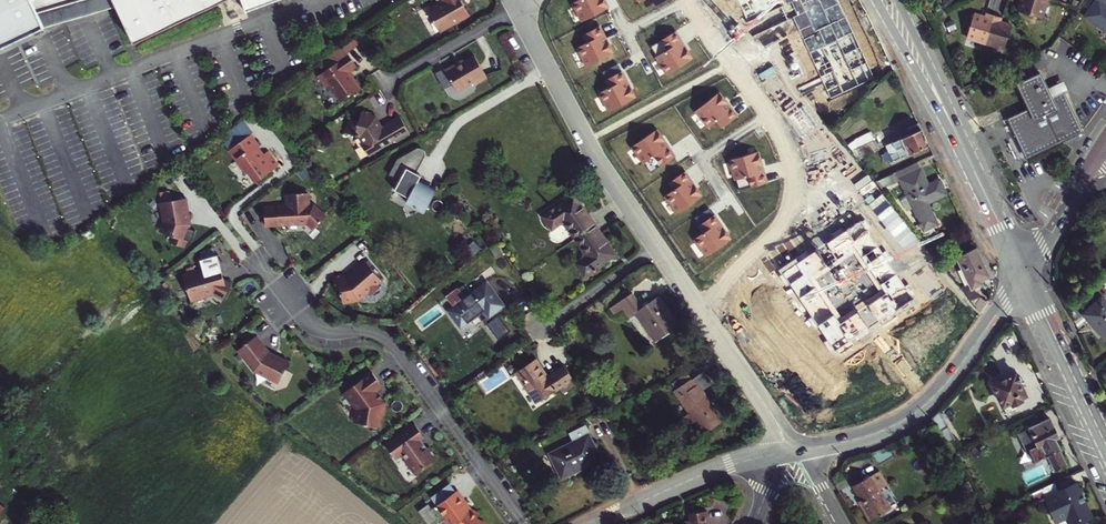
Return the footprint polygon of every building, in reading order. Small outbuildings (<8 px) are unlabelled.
[(58,7),(37,13),(31,0),(0,0),(0,50),(44,29),(44,28),(117,7),(134,43),(225,0),(81,0),(58,7)] [(37,13),(58,7),(54,0),(31,0),(37,13)] [(247,13),(280,0),(240,0),(247,13)] [(421,9),(437,35),(467,18),(457,2),(460,0),(436,0),(421,9)] [(580,22),(609,9),(605,0),(577,0),(571,3),(580,22)] [(873,78),(837,0),(737,0),(747,21),(786,3),(830,98),(873,78)] [(1047,0),(1021,0),(1017,10),(1041,17),(1047,0)] [(1084,16),(1105,33),(1105,0),(1095,0),(1084,16)] [(985,42),(994,14),(986,11),(984,16),(974,13),(967,37),(985,42)] [(994,14),(985,42),(1004,48),(1011,24),(1001,21),(1002,16),(994,14)] [(576,48),(585,67),(613,53),(600,26),(586,33),(590,41),(576,48)] [(654,58),(665,75),(691,59),(675,32),(652,46),(658,56),(654,58)] [(320,43),(319,45),(321,49),(323,49),(341,38),(341,35),(340,33),(337,33),(320,43)] [(477,51),(466,58),(460,62),(458,59),(447,65),(460,87),(476,77),(480,78),(490,72),(477,51)] [(360,87),(352,75),(351,76),(347,71),(350,69),(356,65),(347,52),(333,61),(334,63),(317,75),(325,87),(329,84),(341,101),(360,87)] [(1009,118),(1027,156),(1082,130),(1065,93),(1069,91),(1064,80),(1048,88),(1040,72),(1036,74),(1032,67),(1039,64),(1034,53),(1009,65),(1030,108),(1009,118)] [(598,93),(607,112),(635,98),(621,71),(603,80),(607,88),(598,93)] [(718,94),(695,111),(708,128),(716,121),(721,128),(736,117),(718,94)] [(363,119),(356,117),(352,131),(364,134),(369,141),(368,144),(370,148),(372,150),(375,150),(412,128),(402,113),(382,125),(378,119),(379,115),(375,114),(375,111),(366,109),(363,119)] [(928,143),(918,122),(907,127),(909,133),(886,144),(890,153),(887,155),(891,162),(928,143)] [(854,140),(840,123),(834,128),(876,180),(882,177),(871,163),(884,157),(871,131),(854,140)] [(656,129),(631,147),(643,164),(654,157),(660,166),(675,156),(656,129)] [(260,145),(251,133),(235,145),(229,149),(228,150),(244,173),(247,171),(255,182),(279,165),(268,150),(262,154),(257,147),(260,145)] [(224,143),(229,149),(235,145),(230,139),(224,143)] [(402,178),(397,187),(410,195),(408,200),(426,211),(438,190),(420,180),(424,174),(419,171),(428,155),(428,153),(427,152),(426,151),(426,150),(425,149),(424,149),(424,148),(422,148),(421,147),(420,147),(418,148),(399,159),(409,166),(402,178)] [(759,151),(728,161),(734,180),(747,177),(750,188),(768,182),(759,151)] [(399,159),(391,172),(402,178),(409,166),(399,159)] [(890,182),(899,178),(920,168),(917,160),(886,175),(890,182)] [(920,168),(899,178),(908,195),(900,199),(906,209),(913,207),(923,228),(936,222),(926,201),(934,198),(932,193),(943,188),(939,179),(928,184),(920,168)] [(663,196),(675,214),(701,196),(684,171),(668,182),(673,189),(663,196)] [(881,187),(890,182),(886,175),(882,177),(876,180),(881,187)] [(306,194),(286,194),(285,204),(281,209),(263,209),(263,223),(306,222),(315,229),(324,217),(313,207),(306,208),(306,194)] [(585,275),(616,253),(574,194),(544,215),(552,228),(563,220),(587,254),(576,262),(585,275)] [(188,211),(186,196),(161,199),(163,214),(165,214),(166,219),(162,230),(173,234),(170,241),(182,245),(185,237),(182,236),(187,222),(186,211),(188,211)] [(692,239),(704,257),(731,239),(716,215),(700,225),(704,231),(692,239)] [(869,328),(879,322),(881,325),(914,304),(860,222),(783,272),(837,354),(872,331),(869,328)] [(969,283),(961,286),(981,310),(988,300),(974,287),(982,283),(981,280),(991,275),(977,246),(956,256),(969,283)] [(220,269),(217,254),(200,258),(203,269),(197,270),(196,268),(182,272),(188,298),(202,295),(202,294),(211,291),(222,297),(230,284),(221,279),(219,269),(220,269)] [(344,274),(333,276),(335,287),(340,286),(341,291),(341,294),(342,299),(345,300),(356,298),(366,291),(371,294),(377,289),(377,285),(376,284),(381,281),(366,260),(353,269),(354,271),(348,276),(344,277),(344,274)] [(505,304),(487,280),(469,293),(462,284),(449,294),(449,297),(454,304),(448,309),(461,327),(477,315),(496,341),(510,331),(496,311),(505,304)] [(655,340),(679,324),(659,295),(649,301),(647,299),(642,303),(644,305),(641,306),(632,292),(610,307),(614,312),(622,307),(628,316),(635,311),(655,340)] [(1101,297),(1083,313),(1105,339),(1105,302),(1101,297)] [(269,351),(256,334),(238,349),(254,369),(275,380),(280,378),(289,361),(269,351)] [(515,371),(536,402),(559,387),(562,392),(575,384),(572,379),(574,378),(564,364),(547,375),(536,358),(515,371)] [(382,384),(372,371),(343,392),(351,402),(353,402),(359,410),(357,421),(365,423),(365,424),(379,426),(381,414),(384,415),(386,402),(383,401),(375,390),(382,384)] [(1018,376),(1016,373),(1005,379),(1004,378),(1002,377),(997,379),(997,381),(997,382),(993,384),(1008,416),(1020,411),(1017,403),(1023,400),(1021,397),(1026,394),(1021,383),(1022,382),(1023,380),(1021,376),(1019,375),(1018,376)] [(696,424),(702,433),(719,421),(714,413),(717,412),(698,384),(696,385),(691,379),(674,390),(697,423),(696,424)] [(1058,437),(1049,419),(1018,434),(1026,452),(1030,450),(1035,461),(1047,455),(1054,471),(1066,465),(1058,450),(1060,449),(1054,438),(1058,437)] [(415,422),(414,422),(415,423),(386,444),(394,455),(401,450),(408,460),(407,461),(416,472),(438,456),(429,444),(426,447),(423,442),(423,441),(422,441),(422,440),(421,439),(420,439),(424,435),(424,436),(425,436),(415,422)] [(562,449),(552,454),(562,474),(573,469),(574,471),(599,458),(592,445),(594,444),(585,425),(570,432),(573,440),(561,446),(562,449)] [(942,435),(936,425),(928,430),(934,440),(942,435)] [(890,447),(871,453),(879,466),(896,457),(890,447)] [(401,450),(394,455),(396,457),(401,453),(407,461),(408,460),(401,450)] [(889,486),(881,470),(872,475),(869,474),(866,476),(865,479),(855,485),(865,504),(863,505),(871,520),(891,508),(881,490),(889,486)] [(444,476),(425,490),(431,498),(450,484),(444,476)] [(451,483),(450,484),(431,498),(434,501),(429,505),(434,511),(439,512),(440,511),(448,521),(453,523),(476,523),(480,517),(471,512),(473,508),(464,503),(457,494),(458,494),(451,483)] [(1031,494),(1036,504),(1046,500),(1057,523),(1067,518),(1069,523),(1078,523),(1092,517),(1076,484),(1059,492),(1055,483),(1031,494)] [(691,512),(692,519),(685,520),(686,523),(709,523),(708,511),(691,512)] [(999,511),(991,514),(994,522),(1002,519),(999,511)]
